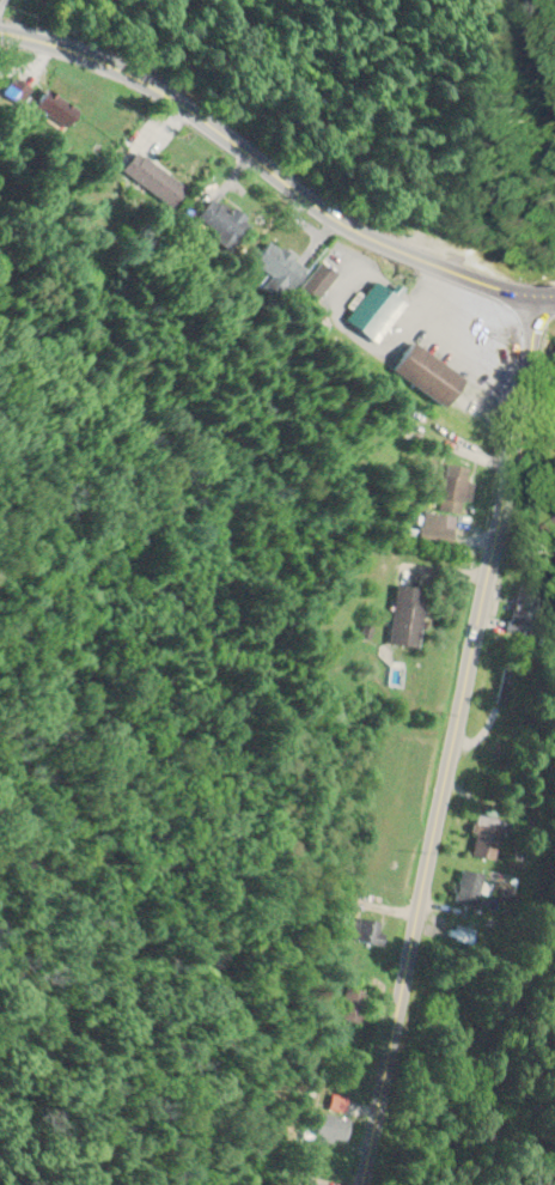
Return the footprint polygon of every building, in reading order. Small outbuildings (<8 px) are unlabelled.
[(78,110),(33,83),(22,102),(67,128),(78,110)] [(171,207),(185,186),(131,150),(117,171),(171,207)] [(231,207),(225,213),(205,194),(189,211),(228,247),(249,225),(231,207)] [(287,289),(302,267),(263,240),(248,262),(287,289)] [(297,289),(313,301),(333,274),(316,262),(297,289)] [(401,302),(366,281),(341,323),(376,344),(401,302)] [(386,369),(441,408),(461,379),(406,340),(386,369)] [(459,500),(467,501),(470,482),(464,480),(466,468),(435,462),(427,507),(457,513),(459,500)] [(445,550),(453,518),(421,510),(413,543),(445,550)] [(385,644),(411,647),(420,589),(393,585),(385,644)] [(499,829),(474,824),(468,855),(492,860),(499,829)] [(489,895),(491,884),(479,882),(481,873),(455,869),(450,902),(478,907),(480,894),(489,895)] [(368,946),(376,926),(350,915),(342,935),(368,946)] [(364,992),(336,987),(330,1020),(358,1025),(364,992)] [(344,1119),(307,1111),(302,1138),(339,1146),(344,1119)]
